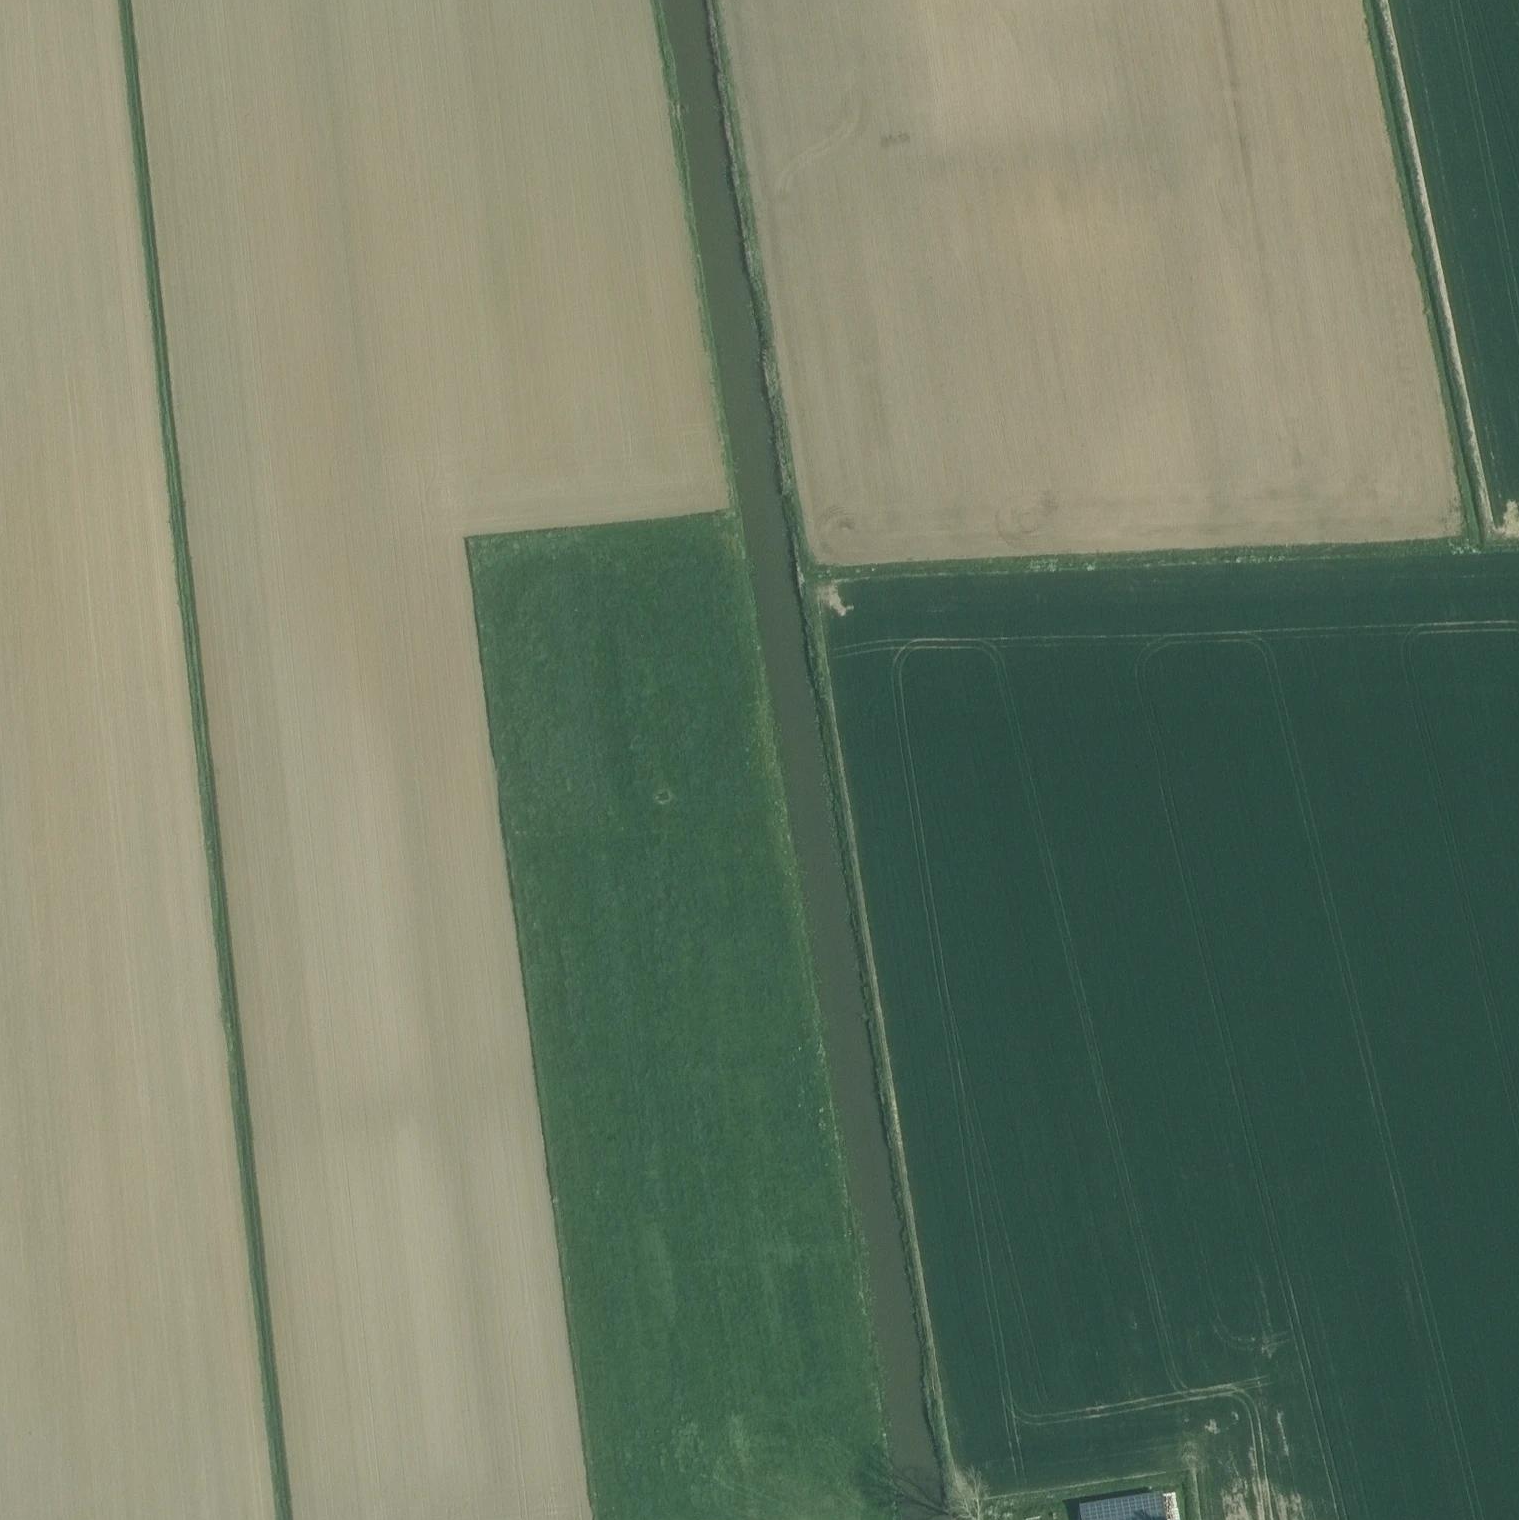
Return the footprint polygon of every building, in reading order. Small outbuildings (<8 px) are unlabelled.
[(1081,1507),(1081,1511),(1083,1519),(1168,1519),(1164,1500),(1164,1494),(1081,1507)]
